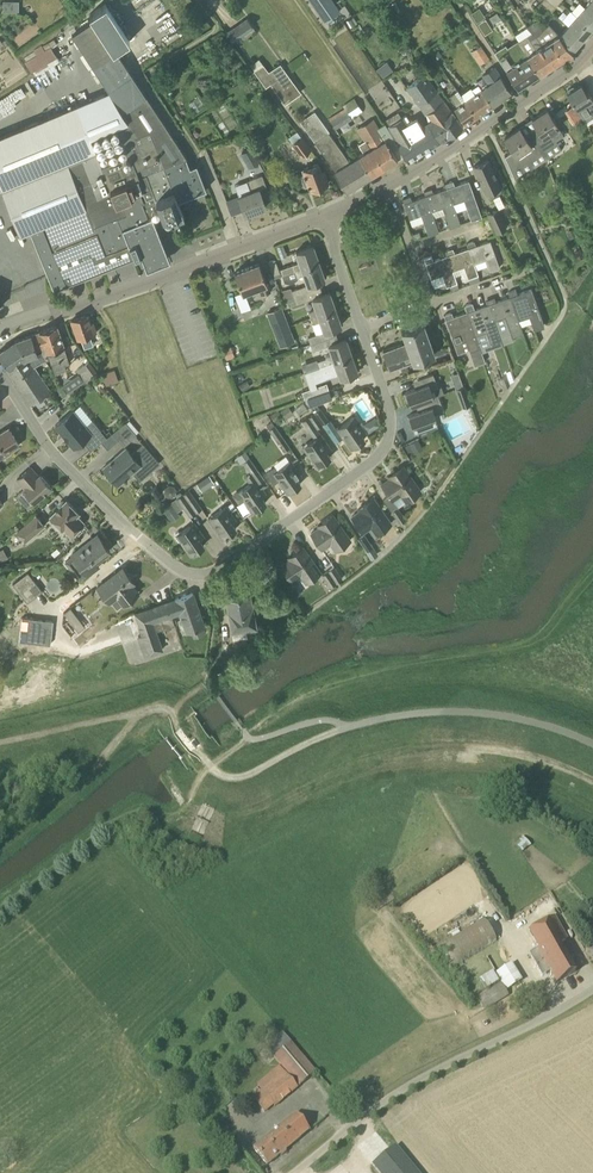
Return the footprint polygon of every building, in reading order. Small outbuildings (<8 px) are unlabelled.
[(324,22),(340,11),(333,0),(309,0),(324,22)] [(552,11),(555,7),(550,2),(546,7),(552,11)] [(207,190),(197,164),(191,167),(187,157),(188,157),(117,50),(130,41),(106,4),(89,15),(93,20),(73,34),(110,90),(0,135),(0,184),(2,189),(20,234),(30,230),(54,288),(66,283),(141,254),(146,268),(169,258),(153,218),(162,215),(170,212),(173,221),(185,216),(178,200),(207,190)] [(592,27),(592,13),(585,6),(577,16),(592,29),(592,27)] [(479,7),(471,13),(477,22),(485,16),(479,7)] [(583,38),(592,29),(577,16),(568,26),(583,38)] [(353,17),(345,23),(350,30),(358,24),(353,17)] [(242,40),(256,30),(246,18),(226,33),(234,43),(241,38),(242,40)] [(485,35),(493,29),(486,18),(478,24),(485,35)] [(542,29),(534,21),(528,27),(532,32),(519,41),(539,73),(572,51),(560,35),(549,23),(542,29)] [(572,51),(583,38),(568,26),(560,35),(572,51)] [(539,73),(519,41),(508,48),(506,45),(494,52),(517,87),(539,73)] [(317,42),(305,51),(314,64),(327,56),(317,42)] [(51,46),(45,49),(42,44),(33,50),(36,54),(25,61),(33,75),(59,59),(51,46)] [(480,64),(489,58),(481,45),(471,52),(480,64)] [(380,74),(391,70),(389,62),(378,67),(380,74)] [(269,72),(263,65),(254,72),(266,88),(271,84),(285,103),(302,92),(281,63),(269,72)] [(493,104),(512,91),(495,66),(483,74),(489,83),(481,88),(493,104)] [(419,104),(437,91),(424,74),(406,87),(419,104)] [(170,76),(164,80),(169,89),(176,85),(170,76)] [(584,123),(592,118),(592,99),(588,90),(586,92),(581,84),(575,88),(573,86),(567,90),(569,92),(567,93),(584,123)] [(472,89),(475,94),(466,100),(476,116),(493,104),(481,88),(479,85),(472,89)] [(461,95),(457,90),(455,92),(455,93),(451,96),(458,107),(455,110),(465,124),(476,116),(466,100),(462,94),(461,95)] [(463,126),(437,91),(419,104),(426,114),(430,111),(434,118),(428,122),(434,131),(441,141),(447,137),(463,126)] [(351,118),(363,110),(354,98),(343,105),(345,108),(351,118)] [(336,129),(352,119),(351,118),(345,108),(329,118),(336,129)] [(564,135),(547,109),(532,119),(538,129),(533,133),(542,149),(548,158),(548,157),(543,149),(552,143),(549,138),(552,135),(554,137),(561,132),(563,135),(564,135)] [(350,162),(329,132),(330,131),(315,110),(300,121),(336,170),(334,171),(346,190),(371,175),(359,156),(350,162)] [(404,155),(408,161),(434,145),(441,141),(434,131),(428,122),(421,126),(416,118),(410,121),(407,116),(387,128),(385,124),(395,139),(396,142),(404,155)] [(378,128),(374,120),(364,126),(374,141),(376,139),(379,144),(372,149),(383,168),(404,155),(396,142),(395,139),(385,124),(378,128)] [(374,141),(364,126),(358,129),(365,141),(359,145),(364,153),(359,156),(371,175),(383,168),(372,149),(379,144),(376,139),(374,141)] [(526,137),(520,127),(504,137),(513,150),(505,155),(516,180),(513,172),(531,159),(530,158),(542,149),(533,133),(526,137)] [(302,157),(312,149),(302,136),(292,144),(302,157)] [(251,147),(240,153),(248,167),(259,161),(251,147)] [(498,194),(499,192),(500,189),(499,187),(500,186),(488,159),(474,166),(486,193),(487,192),(488,195),(491,196),(493,196),(498,194)] [(322,173),(319,163),(302,169),(304,173),(301,175),(305,186),(309,185),(310,190),(329,183),(325,172),(322,173)] [(239,197),(246,214),(266,207),(259,189),(266,187),(262,175),(235,185),(239,196),(239,197)] [(482,216),(469,180),(455,185),(453,181),(445,183),(447,188),(453,204),(456,211),(457,211),(455,203),(464,200),(471,220),(482,216)] [(453,204),(447,188),(433,193),(432,188),(424,191),(426,195),(431,211),(433,218),(445,214),(450,228),(460,224),(456,211),(453,204)] [(431,211),(426,195),(412,200),(410,196),(403,199),(410,219),(413,226),(424,222),(429,235),(439,232),(433,218),(431,211)] [(498,232),(506,228),(497,209),(489,213),(498,232)] [(574,227),(566,230),(569,238),(577,235),(574,227)] [(500,267),(490,240),(476,245),(474,241),(467,243),(468,248),(475,264),(486,260),(490,271),(500,267)] [(274,276),(319,261),(313,245),(296,251),(297,251),(295,252),(299,262),(279,269),(275,259),(269,261),(273,272),(274,276)] [(581,247),(574,250),(578,259),(585,256),(581,247)] [(475,264),(468,248),(455,253),(453,248),(445,251),(447,255),(453,272),(464,268),(468,279),(469,279),(470,283),(480,280),(478,275),(479,275),(475,264)] [(453,272),(447,255),(433,260),(432,256),(424,258),(433,283),(434,286),(446,283),(447,286),(448,286),(450,290),(458,287),(457,283),(457,282),(453,272)] [(325,278),(319,261),(274,276),(274,277),(295,270),(297,277),(299,276),(300,278),(305,277),(308,284),(325,278)] [(268,293),(270,292),(259,263),(235,272),(243,294),(258,287),(261,295),(263,295),(263,297),(269,295),(268,293)] [(307,292),(305,286),(292,291),(290,288),(282,291),(285,299),(307,292)] [(544,325),(532,289),(517,294),(516,289),(508,292),(522,333),(523,332),(519,319),(530,316),(534,329),(544,325)] [(290,307),(310,299),(307,292),(285,299),(285,300),(287,299),(290,307)] [(311,315),(335,307),(330,292),(313,298),(316,308),(310,311),(311,315)] [(390,301),(398,298),(396,292),(388,295),(390,301)] [(494,319),(494,320),(505,316),(507,322),(512,336),(522,333),(508,292),(509,297),(496,301),(494,297),(487,300),(488,304),(494,319)] [(494,319),(488,304),(475,309),(473,304),(465,307),(467,312),(472,327),(475,335),(486,331),(491,344),(501,340),(496,326),(494,320),(494,319)] [(282,307),(269,312),(281,345),(295,340),(282,307)] [(301,346),(324,338),(321,331),(342,325),(335,307),(311,315),(314,323),(312,324),(316,334),(299,341),(301,346)] [(472,327),(467,312),(454,316),(452,312),(444,315),(451,335),(462,331),(470,352),(480,348),(475,335),(472,327)] [(93,322),(91,322),(88,314),(72,320),(79,339),(81,339),(84,348),(92,345),(89,336),(97,333),(93,322)] [(390,369),(435,352),(424,322),(402,330),(406,342),(384,351),(390,369)] [(70,363),(57,325),(31,334),(36,348),(38,348),(46,359),(49,358),(51,363),(52,363),(55,373),(67,369),(65,365),(70,363)] [(36,348),(31,334),(17,339),(24,357),(32,365),(37,374),(41,371),(37,365),(46,359),(38,348),(36,348)] [(326,346),(324,338),(301,346),(301,347),(311,344),(313,351),(326,346)] [(37,374),(32,365),(24,357),(17,339),(16,339),(0,350),(0,355),(9,369),(8,369),(22,391),(30,404),(49,391),(37,374)] [(320,367),(328,364),(328,363),(335,361),(352,355),(346,339),(329,345),(332,354),(326,356),(326,357),(317,360),(320,367)] [(231,346),(223,350),(227,359),(235,356),(231,346)] [(352,355),(335,361),(341,378),(358,372),(352,355)] [(96,371),(89,361),(77,370),(85,382),(92,377),(91,375),(96,371)] [(99,375),(107,386),(119,381),(115,370),(99,375)] [(451,374),(455,386),(462,383),(458,371),(451,374)] [(421,402),(434,397),(438,395),(444,393),(441,386),(438,387),(433,374),(418,379),(421,386),(406,391),(407,394),(405,395),(408,403),(410,402),(411,405),(421,402)] [(247,380),(239,386),(243,392),(251,386),(247,380)] [(315,395),(329,390),(327,383),(313,388),(303,392),(305,398),(315,395)] [(62,385),(57,388),(63,397),(68,393),(62,385)] [(459,400),(469,397),(465,386),(455,389),(459,400)] [(330,421),(317,404),(332,399),(329,390),(315,395),(305,398),(315,413),(323,424),(336,443),(344,437),(351,448),(365,439),(361,433),(365,430),(355,416),(337,429),(331,420),(330,421)] [(414,429),(437,420),(434,414),(444,410),(438,395),(434,397),(421,402),(424,409),(409,415),(410,418),(408,418),(411,426),(413,426),(414,429)] [(73,410),(55,425),(74,447),(83,440),(91,450),(107,437),(93,419),(85,425),(73,410)] [(321,433),(317,428),(323,424),(315,413),(303,421),(314,438),(307,443),(312,450),(308,453),(317,466),(331,457),(326,451),(330,448),(321,433)] [(375,416),(364,422),(368,430),(379,424),(375,416)] [(124,446),(137,435),(126,422),(113,433),(124,446)] [(285,451),(290,447),(275,425),(269,429),(285,451)] [(2,456),(3,457),(11,452),(10,451),(20,445),(9,427),(0,433),(0,457),(2,456)] [(409,443),(404,446),(407,453),(413,450),(422,446),(418,439),(409,443)] [(141,465),(147,473),(159,462),(143,444),(132,454),(126,447),(105,466),(113,475),(111,477),(118,485),(125,480),(126,481),(127,480),(126,478),(141,465)] [(250,458),(243,462),(251,473),(252,474),(258,470),(250,458)] [(301,474),(292,461),(278,470),(276,467),(267,473),(274,484),(279,480),(287,493),(301,484),(296,477),(301,474)] [(400,523),(406,519),(398,507),(393,500),(402,494),(407,500),(422,489),(403,466),(388,476),(390,478),(382,484),(390,495),(383,499),(400,523)] [(35,501),(51,487),(40,474),(36,472),(31,467),(17,479),(25,488),(24,489),(35,501)] [(209,475),(204,479),(207,483),(210,487),(215,484),(209,475)] [(266,493),(256,479),(250,483),(233,495),(239,504),(244,500),(252,512),(266,502),(262,496),(266,493)] [(165,488),(164,493),(167,496),(173,497),(176,495),(177,490),(174,486),(169,485),(165,488)] [(196,513),(202,509),(189,490),(182,494),(196,513)] [(191,517),(196,513),(182,494),(177,498),(191,517)] [(377,532),(391,523),(374,498),(359,508),(360,510),(352,516),(362,531),(371,524),(377,532)] [(76,509),(66,500),(65,501),(63,501),(59,504),(59,507),(51,515),(63,528),(64,528),(71,535),(84,522),(74,512),(76,509)] [(236,508),(232,503),(209,519),(222,538),(236,529),(232,522),(236,520),(231,512),(236,508)] [(171,504),(163,510),(169,518),(177,512),(171,504)] [(335,550),(350,540),(333,514),(318,525),(319,527),(311,533),(322,547),(330,542),(335,550)] [(26,541),(45,524),(37,515),(18,532),(26,541)] [(204,536),(195,523),(182,532),(178,531),(175,533),(175,536),(178,541),(181,542),(190,555),(204,545),(200,539),(204,536)] [(371,558),(378,553),(364,534),(358,538),(371,558)] [(109,550),(103,542),(97,535),(72,554),(73,555),(65,561),(70,568),(78,562),(88,574),(88,575),(99,566),(95,561),(109,550)] [(305,581),(320,571),(303,547),(288,557),(290,559),(281,565),(292,579),(299,574),(305,581)] [(336,582),(342,578),(334,566),(328,570),(336,582)] [(126,602),(139,592),(130,581),(132,579),(123,567),(98,586),(109,601),(110,601),(117,609),(126,602)] [(331,586),(336,582),(328,570),(323,574),(331,586)] [(36,596),(43,591),(29,572),(22,577),(36,596)] [(28,603),(36,596),(22,577),(13,584),(28,603)] [(204,626),(193,593),(174,599),(179,612),(176,613),(179,613),(186,632),(204,626)] [(251,594),(226,598),(232,634),(233,639),(257,635),(256,628),(258,628),(251,594)] [(164,628),(175,624),(171,615),(176,613),(179,612),(174,599),(134,613),(141,636),(138,637),(145,656),(161,650),(154,630),(164,627),(164,628)] [(79,632),(85,627),(71,608),(64,613),(79,632)] [(30,620),(30,644),(54,644),(54,620),(30,620)] [(525,839),(523,836),(515,844),(518,846),(515,849),(520,854),(532,842),(528,837),(525,839)] [(452,968),(484,948),(497,940),(483,919),(439,946),(452,968)] [(575,972),(560,945),(567,941),(555,919),(531,932),(539,947),(530,952),(540,970),(548,966),(557,983),(575,972)] [(500,979),(506,989),(521,980),(511,964),(496,973),(500,979)] [(493,970),(479,978),(485,988),(499,981),(493,970)] [(484,1010),(508,994),(501,981),(476,997),(484,1010)] [(299,1086),(315,1072),(282,1033),(266,1047),(299,1086)] [(276,1106),(298,1088),(280,1066),(258,1084),(261,1088),(252,1096),(265,1112),(274,1104),(276,1106)] [(267,1165),(310,1130),(295,1113),(252,1149),(267,1165)] [(380,1172),(418,1172),(396,1145),(373,1164),(380,1172)]
